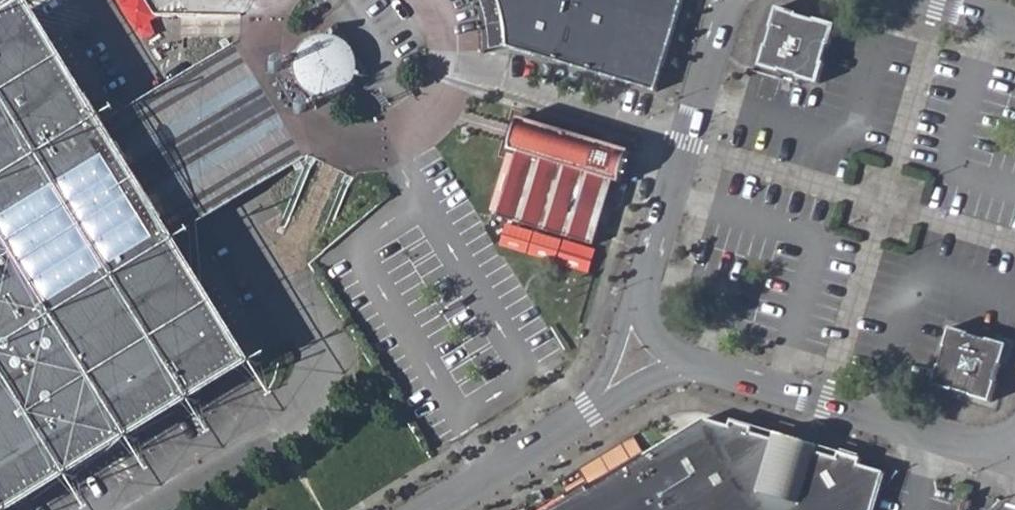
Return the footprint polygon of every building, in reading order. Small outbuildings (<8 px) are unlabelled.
[(154,19),(236,20),(247,0),(142,0),(154,19)] [(497,3),(497,4),(498,6),(498,7),(499,11),(499,12),(500,14),(500,15),(501,18),(503,30),(504,39),(504,41),(504,52),(651,93),(679,0),(496,0),(497,3)] [(764,49),(759,67),(776,72),(779,70),(797,75),(797,78),(818,84),(823,66),(821,65),(827,46),(829,46),(835,26),(814,21),(813,22),(794,17),(795,14),(776,9),(770,29),(773,30),(767,50),(764,49)] [(241,363),(167,244),(133,185),(97,130),(25,14),(0,30),(0,509),(1,509),(241,363)] [(356,69),(353,58),(348,48),(339,41),(328,38),(317,38),(307,42),(299,48),(294,57),(291,66),(292,76),(296,86),(302,93),(311,99),(321,101),(331,100),(340,97),(349,89),(354,79),(356,69)] [(626,149),(515,115),(505,149),(513,152),(494,216),(590,244),(609,181),(616,183),(626,149)] [(935,368),(930,388),(950,395),(951,393),(968,397),(967,400),(988,406),(993,387),(991,385),(996,368),(999,370),(1005,348),(986,342),(984,345),(966,340),(966,337),(947,331),(941,350),(943,353),(938,369),(935,368)] [(820,457),(787,481),(763,445),(764,441),(750,436),(751,431),(729,425),(728,429),(703,421),(590,491),(587,486),(548,509),(872,509),(882,475),(857,468),(858,463),(838,457),(836,462),(820,457)] [(763,445),(787,481),(820,457),(764,441),(763,445)] [(619,450),(584,469),(592,484),(627,465),(619,450)]
